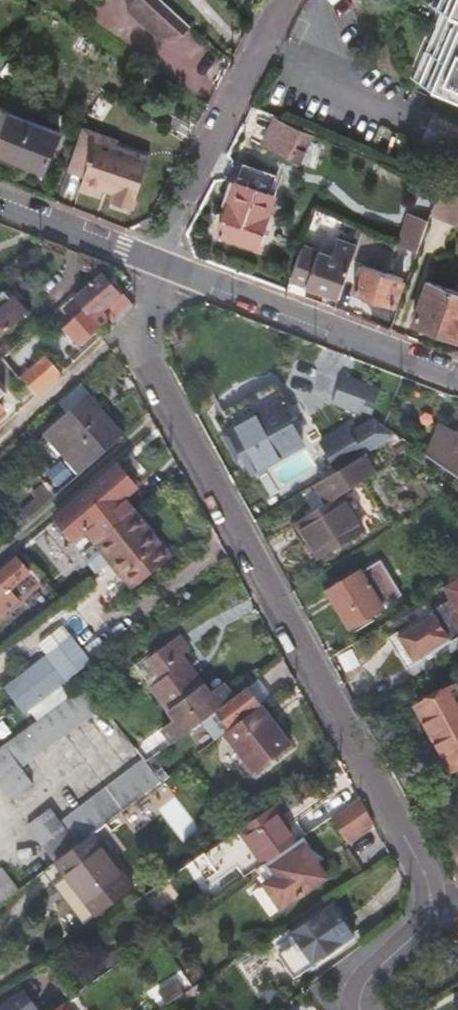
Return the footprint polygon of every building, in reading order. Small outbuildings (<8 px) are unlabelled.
[(160,0),(124,0),(170,37),(184,34),(189,26),(160,0)] [(124,0),(126,14),(136,12),(139,26),(151,24),(154,40),(170,37),(124,0)] [(436,7),(448,12),(419,81),(457,98),(457,0),(439,0),(436,7)] [(0,68),(0,81),(5,84),(15,66),(7,59),(0,68)] [(86,103),(75,121),(82,124),(103,93),(86,83),(67,72),(58,86),(86,103)] [(11,162),(24,130),(4,122),(10,110),(0,106),(0,158),(11,162)] [(263,148),(290,160),(303,132),(276,120),(263,148)] [(81,127),(66,171),(82,177),(78,188),(98,195),(101,188),(112,193),(111,195),(132,203),(149,157),(98,139),(100,134),(81,127)] [(219,231),(263,248),(268,235),(262,232),(276,196),(238,182),(219,231)] [(440,188),(432,213),(457,225),(457,196),(440,188)] [(358,244),(351,263),(363,267),(354,290),(392,305),(401,281),(386,276),(397,244),(363,230),(358,244)] [(306,242),(292,279),(339,297),(351,263),(358,244),(339,237),(333,252),(306,242)] [(101,274),(74,297),(85,309),(63,329),(78,347),(109,320),(113,324),(133,306),(123,294),(120,297),(101,274)] [(424,281),(409,322),(457,341),(457,295),(424,281)] [(27,313),(13,296),(10,299),(3,292),(0,294),(0,337),(27,313)] [(34,396),(59,373),(45,356),(19,379),(34,396)] [(332,404),(360,415),(365,400),(376,404),(381,390),(343,376),(332,404)] [(101,454),(122,436),(88,396),(37,441),(56,463),(71,481),(101,454)] [(244,457),(251,471),(301,443),(279,405),(278,402),(223,434),(238,461),(244,457)] [(396,436),(383,428),(372,421),(358,429),(362,437),(335,453),(343,468),(355,461),(381,446),(396,436)] [(432,436),(425,456),(457,478),(457,436),(448,433),(442,443),(432,436)] [(301,472),(310,488),(330,476),(321,460),(301,472)] [(341,495),(366,480),(359,468),(355,462),(316,487),(326,504),(341,495)] [(17,510),(26,521),(71,481),(56,463),(39,477),(46,485),(17,510)] [(105,478),(123,499),(136,488),(118,467),(105,478)] [(74,562),(80,557),(134,512),(123,499),(105,478),(56,520),(73,541),(63,549),(74,562)] [(326,504),(291,525),(315,562),(363,531),(341,495),(326,504)] [(168,554),(135,512),(134,512),(80,557),(88,566),(94,574),(110,562),(132,590),(134,588),(132,584),(168,554)] [(171,559),(168,554),(132,584),(134,588),(171,559)] [(10,590),(12,588),(27,575),(30,572),(19,559),(6,570),(5,569),(0,574),(0,598),(10,590)] [(327,589),(349,627),(383,607),(382,606),(401,595),(379,561),(361,572),(359,569),(327,589)] [(443,588),(454,608),(448,611),(445,605),(391,637),(409,667),(457,638),(457,633),(456,629),(457,628),(457,579),(443,588)] [(20,601),(10,590),(0,598),(0,618),(20,601)] [(189,732),(218,709),(209,699),(213,697),(182,655),(189,651),(178,637),(148,659),(164,680),(152,688),(179,724),(182,722),(189,732)] [(59,670),(81,653),(70,638),(3,689),(12,701),(28,689),(44,677),(56,668),(58,671),(59,670)] [(90,664),(81,653),(59,670),(58,671),(66,682),(90,664)] [(285,672),(279,664),(261,677),(266,685),(285,672)] [(44,677),(28,689),(30,692),(46,680),(44,677)] [(51,686),(46,680),(30,692),(35,698),(51,686)] [(457,763),(457,693),(453,685),(417,707),(451,767),(457,763)] [(104,709),(86,686),(8,744),(26,768),(104,709)] [(231,729),(261,706),(247,688),(218,709),(189,732),(184,735),(191,743),(209,729),(206,725),(221,715),(231,729)] [(29,693),(14,704),(21,713),(36,702),(29,693)] [(291,746),(261,706),(231,729),(212,743),(233,771),(227,776),(237,788),(291,746)] [(8,744),(0,750),(0,784),(12,801),(37,783),(26,768),(8,744)] [(148,763),(144,758),(65,820),(82,843),(92,835),(137,801),(162,781),(148,763)] [(358,797),(331,817),(348,841),(373,823),(358,797)] [(150,820),(157,830),(185,810),(178,801),(150,820)] [(82,843),(65,820),(54,805),(29,824),(56,862),(82,843)] [(220,844),(206,854),(222,877),(239,865),(247,876),(257,868),(300,838),(292,826),(289,827),(282,818),(285,816),(277,805),(230,838),(220,844)] [(92,835),(82,843),(56,862),(66,875),(55,884),(83,922),(131,888),(92,835)] [(300,838),(257,868),(267,882),(266,883),(283,907),(328,876),(311,853),(314,851),(304,835),(300,838)] [(21,890),(3,868),(0,870),(0,905),(21,890)] [(353,936),(332,904),(291,931),(293,934),(298,942),(280,954),(294,975),(312,963),(353,936)] [(298,942),(293,934),(275,946),(280,954),(298,942)] [(36,982),(54,1006),(64,999),(47,975),(36,982)] [(180,995),(184,992),(176,979),(160,990),(168,1003),(180,995)] [(270,1009),(272,1009),(283,1003),(271,985),(259,994),(270,1009)] [(35,1008),(23,992),(0,1009),(32,1009),(35,1008)] [(449,1002),(453,1008),(453,1009),(457,1009),(457,997),(449,1002)]
